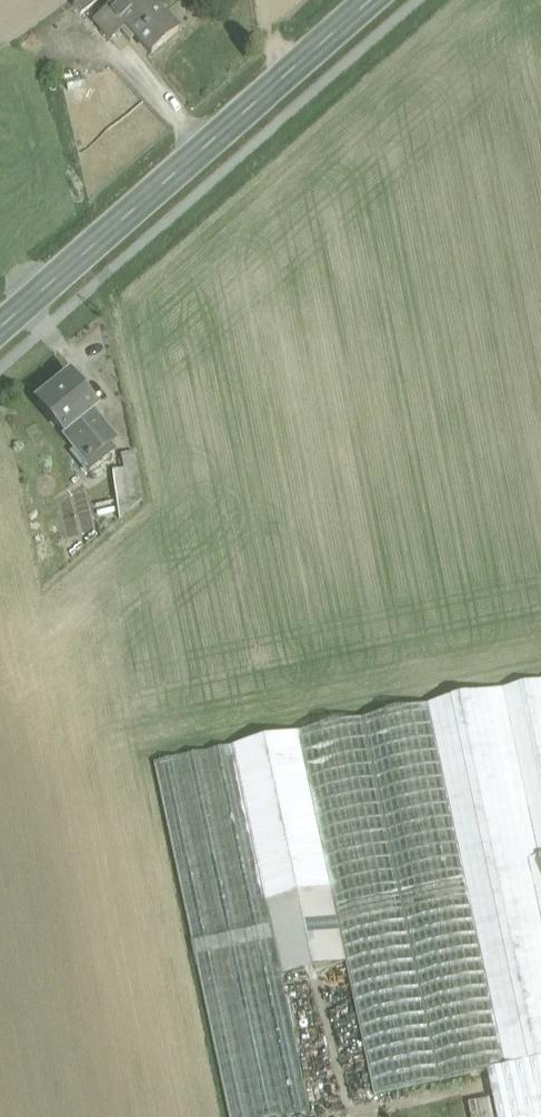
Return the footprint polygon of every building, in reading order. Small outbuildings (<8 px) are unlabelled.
[(73,5),(80,15),(100,0),(80,0),(73,5)] [(145,0),(118,0),(105,11),(122,32),(126,28),(151,55),(178,32),(164,16),(161,18),(145,0)] [(105,11),(93,21),(111,41),(122,32),(105,11)] [(70,379),(39,404),(64,434),(84,417),(94,409),(70,379)] [(101,438),(81,454),(92,468),(116,447),(113,443),(119,439),(94,409),(84,417),(101,438)] [(84,417),(64,434),(81,454),(101,438),(84,417)] [(115,497),(116,504),(98,517),(102,531),(142,499),(133,452),(121,454),(123,468),(120,469),(125,496),(115,497)] [(505,689),(540,859),(540,682),(505,689)] [(429,706),(506,1069),(540,1061),(540,913),(536,889),(540,888),(540,859),(505,689),(429,706)] [(429,706),(298,734),(331,890),(347,964),(375,1097),(439,1084),(489,1073),(506,1069),(429,706)] [(298,734),(234,747),(268,903),(331,890),(298,734)] [(155,764),(230,1116),(284,1116),(312,1111),(283,977),(268,903),(234,747),(155,764)] [(331,890),(268,903),(283,977),(347,964),(331,890)] [(489,1073),(498,1116),(540,1116),(540,1061),(506,1069),(489,1073)]
